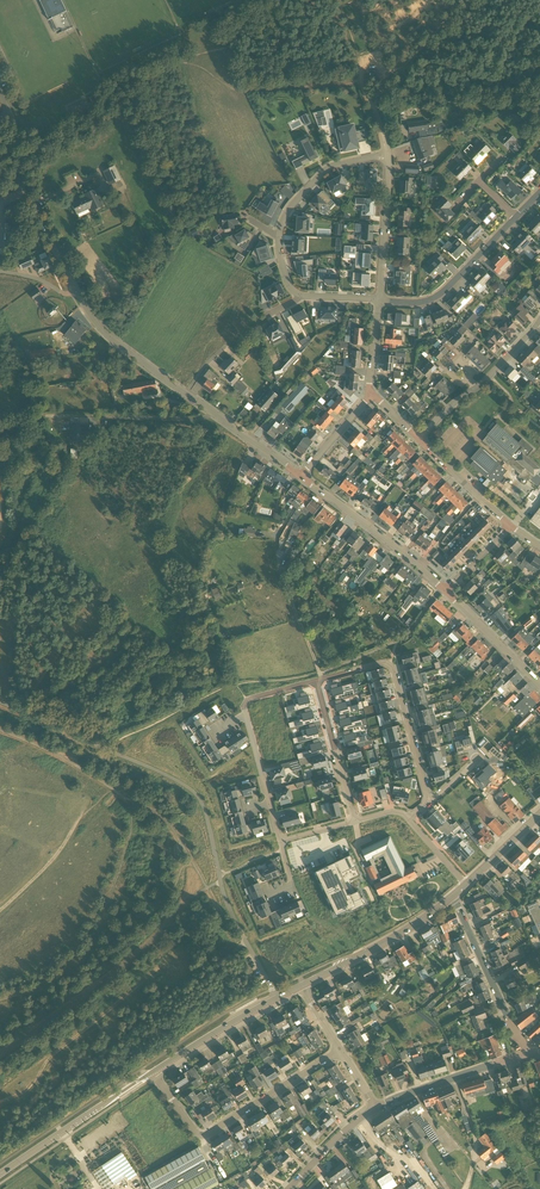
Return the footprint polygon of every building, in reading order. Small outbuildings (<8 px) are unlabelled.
[(41,0),(51,20),(52,20),(59,35),(71,28),(59,0),(41,0)] [(72,115),(87,108),(83,100),(69,107),(72,115)] [(319,127),(319,126),(323,125),(322,118),(325,117),(324,111),(313,113),(319,127)] [(427,121),(408,124),(410,132),(428,130),(427,121)] [(340,152),(340,153),(357,149),(357,148),(356,148),(355,143),(358,143),(357,141),(366,139),(364,130),(354,132),(352,127),(353,127),(352,125),(337,128),(337,129),(335,129),(337,137),(341,136),(343,144),(339,145),(340,152)] [(510,134),(502,142),(508,148),(509,147),(515,153),(521,148),(514,141),(516,140),(510,134)] [(429,157),(429,156),(433,155),(433,153),(431,146),(429,145),(426,137),(421,138),(413,141),(420,160),(429,157)] [(315,151),(309,139),(308,138),(301,141),(300,142),(300,143),(301,142),(302,143),(303,146),(304,148),(309,158),(301,162),(303,165),(310,162),(309,161),(312,160),(312,161),(316,159),(316,158),(319,157),(320,157),(316,150),(315,151)] [(480,141),(467,155),(478,165),(483,158),(482,157),(485,154),(485,155),(490,150),(480,141)] [(469,171),(471,168),(464,162),(461,166),(460,165),(452,173),(460,180),(465,175),(466,176),(470,172),(469,171)] [(434,168),(433,164),(432,163),(423,166),(425,171),(434,168)] [(419,166),(406,165),(405,173),(419,174),(419,166)] [(121,180),(115,166),(103,172),(110,185),(112,184),(115,190),(123,186),(120,180),(121,180)] [(530,180),(536,173),(529,166),(519,176),(527,185),(531,181),(530,180)] [(371,181),(371,182),(370,191),(376,191),(376,181),(377,178),(377,172),(376,172),(376,170),(371,170),(371,171),(366,171),(366,172),(360,172),(359,181),(366,182),(366,180),(371,181)] [(341,177),(328,184),(333,193),(339,190),(341,194),(347,191),(345,187),(346,186),(346,185),(350,182),(346,175),(342,178),(341,177)] [(414,179),(405,178),(405,182),(401,181),(400,193),(410,194),(411,184),(413,185),(414,179)] [(502,180),(497,185),(511,199),(516,194),(517,196),(522,191),(511,181),(507,185),(502,180)] [(289,189),(285,186),(280,191),(284,195),(289,189)] [(93,190),(85,195),(86,197),(72,203),(77,214),(91,208),(93,211),(101,206),(93,190)] [(322,192),(322,191),(318,195),(317,195),(310,203),(320,213),(321,212),(324,215),(330,210),(335,204),(322,192)] [(272,218),(274,214),(278,205),(281,202),(277,199),(277,201),(273,198),(271,201),(270,201),(268,205),(269,206),(268,207),(256,200),(251,206),(267,215),(272,218)] [(446,222),(454,215),(448,209),(452,205),(444,198),(435,207),(438,210),(436,212),(446,222)] [(375,206),(375,200),(356,199),(356,205),(366,205),(365,211),(362,211),(362,216),(374,216),(374,210),(373,210),(373,206),(375,206)] [(483,210),(482,209),(476,215),(472,211),(470,213),(480,223),(483,221),(487,225),(492,219),(493,220),(497,217),(492,213),(495,210),(489,204),(483,210)] [(399,211),(398,226),(408,227),(409,213),(411,213),(411,209),(404,208),(403,212),(399,211)] [(528,227),(536,234),(539,230),(539,213),(536,217),(537,218),(528,227)] [(231,229),(234,228),(233,225),(238,224),(238,221),(240,220),(239,214),(222,217),(222,219),(221,219),(221,224),(223,224),(223,226),(224,226),(224,230),(225,229),(225,232),(231,231),(231,229)] [(297,232),(309,233),(310,218),(298,218),(297,232)] [(369,233),(369,231),(373,231),(373,226),(366,225),(356,224),(356,225),(356,232),(355,232),(361,232),(360,241),(365,241),(372,241),(373,233),(369,233)] [(476,236),(482,230),(475,224),(463,236),(471,243),(477,237),(476,236)] [(245,230),(235,236),(239,242),(237,246),(245,251),(254,235),(248,231),(247,233),(245,230)] [(530,242),(521,233),(518,236),(521,240),(518,243),(517,242),(512,247),(519,253),(530,242)] [(300,240),(292,240),(291,254),(297,254),(297,252),(303,253),(304,243),(307,243),(308,238),(300,237),(300,240)] [(409,238),(397,238),(397,243),(399,243),(398,253),(398,258),(405,259),(405,254),(408,254),(409,238)] [(448,253),(449,252),(456,259),(466,249),(457,240),(452,246),(449,243),(443,249),(448,253)] [(252,254),(253,254),(259,258),(261,263),(263,262),(272,259),(270,255),(271,255),(268,244),(265,245),(260,241),(252,254)] [(531,247),(535,251),(539,246),(535,243),(531,247)] [(357,246),(344,246),(344,258),(350,259),(350,254),(352,254),(357,255),(356,267),(357,267),(357,268),(363,268),(363,267),(371,268),(372,254),(364,253),(364,252),(356,252),(357,246)] [(496,259),(492,263),(494,264),(492,267),(498,273),(501,270),(499,269),(505,263),(504,262),(507,258),(500,252),(494,258),(496,259)] [(238,253),(234,259),(241,263),(245,257),(238,253)] [(429,261),(432,264),(426,271),(434,278),(440,272),(442,273),(447,268),(440,262),(443,259),(437,254),(432,259),(432,258),(429,261)] [(35,264),(31,256),(18,262),(21,269),(35,264)] [(41,262),(40,263),(35,265),(38,273),(53,266),(49,257),(41,261),(41,262)] [(314,257),(296,259),(298,274),(304,273),(304,276),(311,275),(310,268),(309,268),(308,263),(313,262),(314,257)] [(268,264),(259,269),(261,274),(271,268),(268,264)] [(396,284),(405,285),(406,273),(403,272),(403,268),(395,267),(395,276),(397,276),(396,284)] [(485,284),(491,278),(482,269),(473,278),(475,280),(471,284),(479,292),(485,285),(485,284)] [(327,285),(336,286),(337,274),(327,273),(327,270),(319,270),(318,281),(325,281),(325,283),(327,283),(327,285)] [(364,273),(353,272),(352,285),(369,286),(370,275),(364,274),(364,273)] [(280,284),(277,286),(274,287),(273,285),(262,291),(262,304),(269,300),(269,301),(284,293),(282,289),(283,289),(281,285),(280,284)] [(38,288),(30,294),(35,301),(43,295),(38,288)] [(523,303),(531,311),(536,305),(534,303),(536,300),(538,297),(530,290),(525,295),(528,298),(523,303)] [(468,303),(473,297),(467,291),(462,297),(459,294),(452,301),(451,300),(447,303),(457,312),(467,302),(468,303)] [(515,317),(523,325),(528,319),(525,316),(528,313),(520,305),(514,311),(518,315),(515,317)] [(50,315),(53,317),(57,316),(59,312),(57,309),(54,307),(50,308),(48,312),(50,315)] [(307,315),(304,309),(294,314),(298,322),(307,317),(306,315),(307,315)] [(319,321),(337,321),(337,309),(319,309),(319,321)] [(453,316),(451,317),(450,314),(447,315),(445,310),(439,312),(443,322),(449,320),(449,322),(452,321),(453,324),(457,320),(453,316)] [(437,324),(443,322),(439,312),(433,314),(435,320),(431,321),(433,326),(434,328),(438,326),(437,324)] [(298,322),(294,314),(287,318),(290,323),(289,324),(292,329),(293,329),(296,334),(302,331),(298,322)] [(395,314),(387,314),(387,321),(406,322),(407,315),(402,315),(402,314),(395,314)] [(430,327),(433,326),(431,321),(429,316),(424,318),(426,323),(422,325),(426,331),(431,329),(430,327)] [(350,336),(363,337),(363,329),(356,329),(357,319),(349,319),(349,327),(351,327),(350,336)] [(468,320),(464,324),(469,328),(472,324),(468,320)] [(500,329),(509,338),(516,332),(514,330),(517,327),(510,320),(507,323),(500,329)] [(82,336),(87,330),(76,321),(71,327),(66,333),(74,339),(75,337),(79,340),(82,336)] [(286,338),(284,334),(279,323),(274,326),(274,325),(270,327),(271,327),(266,330),(269,335),(268,335),(270,339),(271,338),(272,340),(281,336),(282,339),(286,338)] [(465,339),(462,336),(467,330),(462,326),(457,332),(453,336),(461,344),(465,339)] [(396,336),(396,335),(396,330),(391,329),(391,336),(386,336),(386,343),(389,343),(389,348),(396,348),(396,344),(402,345),(402,336),(396,336)] [(503,343),(506,340),(499,333),(496,336),(495,335),(488,342),(489,343),(487,346),(494,353),(496,350),(497,351),(504,344),(503,343)] [(293,336),(288,339),(292,348),(297,345),(293,336)] [(362,345),(363,337),(350,336),(350,342),(341,341),(340,347),(351,348),(352,344),(362,345)] [(456,349),(461,344),(453,336),(449,341),(456,349)] [(436,348),(444,356),(448,351),(441,344),(436,348)] [(301,352),(297,345),(292,348),(294,351),(289,357),(287,356),(284,360),(285,362),(280,368),(274,369),(277,380),(301,352)] [(351,348),(340,347),(334,346),(333,351),(344,352),(343,358),(349,359),(360,360),(361,352),(351,351),(351,348)] [(471,360),(480,352),(474,346),(466,355),(471,360)] [(55,356),(54,348),(30,351),(31,359),(55,356)] [(439,360),(444,356),(436,348),(431,353),(439,360)] [(534,350),(533,351),(531,349),(526,353),(525,352),(523,354),(529,360),(534,365),(534,364),(531,362),(537,355),(533,351),(534,351),(534,350)] [(477,366),(485,357),(480,352),(471,360),(477,366)] [(534,365),(529,360),(523,354),(517,360),(518,361),(524,367),(526,365),(527,366),(528,367),(530,367),(533,366),(534,365)] [(398,360),(394,360),(394,356),(385,356),(384,363),(393,364),(397,364),(398,360)] [(229,375),(239,364),(231,357),(225,364),(223,362),(220,366),(229,375)] [(490,362),(488,360),(485,357),(477,366),(482,371),(490,362)] [(360,368),(360,360),(349,359),(349,363),(352,363),(351,367),(360,368)] [(425,366),(432,373),(437,368),(429,362),(425,366)] [(279,379),(282,382),(286,378),(289,381),(297,373),(291,366),(279,379)] [(312,375),(317,370),(314,366),(308,371),(312,375)] [(428,378),(432,373),(425,366),(420,371),(428,378)] [(519,387),(511,379),(518,373),(511,366),(504,373),(510,379),(507,381),(517,390),(519,387)] [(203,377),(208,380),(203,387),(210,393),(218,383),(214,380),(217,375),(209,369),(203,377)] [(537,379),(530,373),(527,377),(533,383),(537,379)] [(350,382),(358,383),(359,375),(351,374),(350,382)] [(228,381),(236,388),(242,394),(248,388),(239,379),(234,375),(228,381)] [(441,391),(449,383),(444,377),(435,386),(441,391)] [(333,387),(336,385),(330,379),(327,382),(333,387)] [(155,380),(140,383),(135,384),(123,386),(125,396),(129,395),(157,389),(155,380)] [(310,390),(302,382),(281,405),(290,412),(310,390)] [(357,391),(358,383),(350,382),(349,389),(345,388),(343,390),(348,395),(352,390),(357,391)] [(449,383),(441,391),(446,397),(455,388),(449,383)] [(392,396),(398,389),(393,384),(387,390),(392,396)] [(294,389),(290,385),(284,392),(288,395),(294,389)] [(398,389),(392,396),(397,401),(403,394),(398,389)] [(257,405),(265,412),(279,396),(271,390),(257,405)] [(335,402),(342,408),(347,403),(343,399),(345,397),(338,390),(338,391),(337,393),(336,392),(331,398),(335,402)] [(410,398),(402,405),(408,411),(417,401),(419,399),(414,394),(415,393),(412,390),(407,396),(410,398)] [(327,408),(318,401),(316,399),(314,402),(322,410),(318,415),(319,416),(329,424),(334,418),(330,415),(332,413),(327,408)] [(428,406),(425,403),(422,406),(417,401),(408,411),(413,416),(421,408),(423,411),(428,406)] [(330,407),(329,406),(327,408),(332,413),(334,411),(338,414),(342,408),(335,402),(330,407)] [(539,402),(534,407),(533,406),(531,409),(537,414),(539,412),(539,402)] [(379,426),(384,420),(374,411),(369,416),(379,426)] [(324,430),(329,424),(319,416),(314,421),(312,419),(310,421),(314,425),(318,429),(320,426),(324,430)] [(374,432),(379,426),(369,416),(363,422),(374,432)] [(283,435),(290,428),(294,424),(286,417),(280,424),(276,422),(273,427),(268,433),(275,439),(280,433),(283,435)] [(55,420),(55,441),(69,441),(70,421),(55,420)] [(70,421),(69,441),(83,442),(84,422),(76,421),(70,421)] [(497,424),(487,435),(488,435),(483,441),(510,466),(511,466),(513,464),(519,469),(513,475),(517,478),(518,476),(521,479),(521,480),(521,481),(521,482),(521,483),(522,483),(522,484),(523,484),(524,484),(525,484),(526,484),(527,483),(527,482),(527,481),(527,480),(529,478),(531,480),(539,470),(539,468),(527,457),(533,449),(522,438),(518,443),(497,424)] [(316,431),(318,429),(314,425),(312,428),(314,430),(308,437),(313,442),(320,435),(316,431)] [(363,445),(366,441),(368,439),(357,430),(352,435),(362,444),(363,445)] [(392,444),(400,437),(394,431),(387,439),(383,443),(386,446),(389,448),(392,444)] [(359,448),(362,444),(352,435),(347,441),(358,451),(360,448),(359,448)] [(398,449),(405,442),(400,437),(392,444),(389,448),(384,452),(386,455),(394,446),(398,449)] [(375,448),(380,443),(374,438),(371,441),(369,443),(369,444),(375,448)] [(403,455),(410,447),(405,442),(398,449),(403,455)] [(309,447),(306,444),(303,449),(298,446),(293,452),(301,458),(306,452),(306,451),(309,447)] [(402,462),(406,458),(409,460),(416,453),(410,447),(403,455),(399,459),(395,463),(397,465),(401,461),(402,462)] [(495,484),(507,471),(500,464),(481,447),(471,459),(474,461),(471,465),(484,477),(487,479),(488,478),(495,484)] [(363,462),(366,458),(361,453),(358,457),(363,462)] [(363,462),(370,466),(374,462),(368,457),(367,457),(366,458),(363,462)] [(410,478),(426,462),(420,457),(413,464),(415,466),(411,470),(412,471),(408,476),(410,478)] [(350,460),(345,466),(344,467),(347,470),(353,463),(350,460)] [(422,477),(431,467),(426,462),(410,478),(413,480),(419,474),(422,477)] [(253,479),(256,473),(261,476),(266,467),(262,464),(261,466),(257,463),(252,470),(250,469),(250,468),(243,463),(239,473),(245,477),(246,475),(253,479)] [(353,463),(347,470),(351,473),(357,466),(353,463)] [(384,468),(386,465),(384,463),(382,466),(381,466),(378,471),(383,474),(386,470),(384,468)] [(400,474),(407,466),(404,463),(396,471),(400,474)] [(407,466),(400,474),(397,477),(400,480),(404,476),(403,475),(410,469),(407,466)] [(429,480),(437,472),(431,467),(422,477),(424,475),(429,480)] [(328,471),(324,468),(321,473),(328,479),(332,474),(335,476),(337,474),(330,469),(328,471)] [(282,487),(287,480),(270,469),(266,477),(274,482),(271,487),(279,491),(282,487)] [(437,472),(429,480),(425,484),(428,486),(431,489),(442,478),(437,472)] [(348,475),(340,487),(346,492),(354,480),(351,477),(348,475)] [(352,484),(346,492),(352,496),(358,488),(362,491),(367,485),(363,482),(361,485),(359,483),(356,487),(352,484)] [(421,488),(425,484),(423,482),(419,486),(417,488),(419,490),(421,488)] [(434,505),(452,487),(446,482),(439,489),(442,493),(434,501),(432,503),(434,505)] [(524,501),(529,491),(516,484),(511,494),(524,501)] [(294,499),(301,491),(293,485),(288,492),(293,496),(291,499),(290,498),(288,501),(291,504),(292,503),(295,499),(294,499)] [(450,500),(457,493),(452,487),(434,505),(436,507),(438,505),(439,505),(447,497),(450,500)] [(299,506),(307,496),(301,491),(294,499),(295,499),(292,503),(296,505),(293,508),(296,510),(297,510),(299,507),(299,506)] [(379,495),(374,492),(372,495),(377,498),(376,499),(380,501),(383,497),(382,497),(384,495),(381,493),(379,495)] [(455,505),(463,498),(457,493),(450,500),(455,505)] [(307,506),(312,500),(307,496),(299,506),(299,507),(297,510),(296,510),(295,512),(300,515),(302,512),(306,506),(307,506)] [(365,498),(361,503),(369,509),(372,504),(375,507),(377,504),(374,502),(370,499),(369,501),(365,498)] [(458,508),(461,511),(468,503),(463,498),(455,505),(452,509),(447,513),(443,518),(447,521),(450,524),(455,520),(451,517),(449,516),(453,511),(454,512),(458,508)] [(321,506),(316,503),(312,500),(307,506),(306,506),(302,512),(306,515),(309,511),(314,515),(321,506)] [(415,500),(411,506),(420,512),(424,507),(415,500)] [(390,507),(388,505),(379,517),(386,521),(391,514),(392,514),(388,511),(390,507)] [(317,515),(322,519),(321,520),(322,521),(323,520),(331,526),(337,519),(323,508),(317,515)] [(530,520),(539,528),(539,508),(530,520)] [(279,511),(275,510),(272,519),(280,521),(281,517),(278,516),(279,511)] [(401,515),(399,514),(398,513),(395,516),(391,514),(386,521),(392,526),(401,515)] [(480,526),(485,532),(491,526),(482,517),(480,519),(483,523),(480,526)] [(398,530),(403,535),(412,523),(409,521),(406,519),(398,530)] [(444,533),(450,526),(441,519),(438,524),(442,527),(440,530),(444,533)] [(333,533),(340,538),(348,527),(341,522),(333,533)] [(418,527),(415,526),(412,523),(403,535),(409,539),(418,527)] [(471,528),(468,525),(465,527),(468,530),(465,534),(469,537),(474,543),(480,537),(474,531),(471,528)] [(480,537),(485,532),(480,526),(474,531),(480,537)] [(247,529),(244,528),(243,536),(254,537),(255,530),(253,529),(253,527),(248,527),(247,529)] [(352,545),(358,538),(359,537),(354,532),(347,541),(352,545)] [(420,547),(429,536),(426,539),(423,537),(426,533),(423,532),(415,543),(420,547)] [(474,543),(469,537),(466,540),(462,537),(459,534),(456,536),(469,548),(474,543)] [(322,540),(326,543),(330,539),(326,535),(322,540)] [(420,547),(426,551),(434,540),(429,536),(420,547)] [(463,554),(469,548),(456,536),(454,538),(457,541),(454,545),(463,554)] [(357,553),(358,551),(365,542),(358,538),(352,545),(349,550),(354,554),(350,559),(353,561),(359,555),(357,553)] [(516,557),(518,555),(524,549),(521,546),(521,545),(513,538),(507,544),(514,552),(515,553),(514,554),(516,557)] [(346,543),(346,542),(342,540),(341,542),(335,550),(338,552),(346,542),(346,543)] [(458,559),(445,547),(444,546),(442,543),(438,547),(442,551),(443,550),(446,552),(446,553),(449,556),(446,559),(452,565),(458,559)] [(365,561),(370,555),(372,556),(377,550),(371,545),(366,552),(364,550),(361,553),(359,556),(365,561)] [(458,559),(463,554),(454,545),(451,548),(448,545),(445,547),(458,559)] [(437,550),(432,556),(435,559),(440,553),(437,550)] [(519,563),(516,559),(511,554),(508,557),(501,550),(495,557),(501,562),(504,566),(510,560),(516,566),(519,563)] [(524,568),(528,562),(531,557),(527,555),(521,564),(524,568)] [(384,567),(387,570),(393,562),(386,557),(381,563),(378,561),(371,570),(372,570),(375,572),(377,569),(381,571),(384,567)] [(524,568),(531,571),(534,567),(539,570),(539,568),(539,560),(535,557),(531,564),(528,562),(524,568)] [(377,560),(376,560),(374,558),(372,561),(367,567),(367,566),(365,569),(356,581),(360,584),(364,579),(371,570),(378,561),(377,560)] [(446,571),(452,565),(446,559),(443,563),(440,559),(438,562),(446,571)] [(404,579),(411,571),(404,565),(397,573),(397,574),(404,579)] [(416,586),(417,584),(422,579),(419,576),(411,571),(404,579),(406,581),(404,583),(408,586),(414,590),(417,587),(416,586)] [(339,579),(343,582),(348,575),(344,572),(339,579)] [(465,589),(471,595),(477,588),(479,585),(481,586),(481,585),(481,584),(482,583),(475,576),(467,585),(467,586),(465,589)] [(485,587),(492,581),(489,577),(483,584),(485,587)] [(392,581),(391,580),(388,578),(385,583),(388,586),(389,584),(394,589),(397,586),(392,581)] [(426,599),(428,597),(431,592),(427,588),(426,589),(422,586),(414,596),(418,599),(421,596),(425,600),(426,599)] [(494,609),(499,604),(488,593),(481,600),(483,602),(479,605),(486,612),(492,606),(494,609)] [(406,611),(415,599),(409,595),(404,602),(405,602),(402,607),(406,611)] [(448,623),(454,615),(436,600),(430,607),(448,623)] [(498,611),(490,617),(504,634),(512,627),(505,618),(504,618),(498,611)] [(358,623),(354,617),(342,625),(347,631),(358,623)] [(526,627),(533,621),(530,617),(523,624),(526,627)] [(462,637),(469,630),(463,625),(460,629),(457,627),(452,632),(459,640),(462,637)] [(468,646),(472,642),(470,639),(474,636),(469,630),(462,637),(467,642),(466,643),(468,646)] [(526,637),(523,633),(520,631),(512,639),(518,645),(526,637)] [(445,632),(439,638),(442,641),(448,635),(445,632)] [(526,637),(518,645),(523,651),(532,642),(529,640),(526,637)] [(477,652),(483,645),(478,640),(474,644),(472,642),(468,646),(461,653),(464,656),(470,650),(474,654),(477,652)] [(477,652),(482,657),(481,658),(483,660),(487,656),(485,654),(489,650),(483,645),(477,652)] [(539,655),(539,650),(537,647),(528,656),(534,662),(539,655)] [(433,654),(437,658),(442,653),(438,649),(433,654)] [(404,661),(405,664),(416,661),(415,654),(407,655),(407,654),(402,656),(403,661),(404,661)] [(499,674),(509,663),(504,658),(498,665),(497,664),(493,668),(499,674)] [(508,675),(515,669),(509,663),(499,674),(502,677),(506,673),(508,675)] [(406,674),(407,677),(419,675),(418,668),(420,668),(419,664),(411,665),(412,669),(407,670),(407,673),(406,674)] [(490,664),(484,670),(487,674),(493,668),(490,664)] [(372,683),(374,682),(379,681),(378,677),(385,675),(384,668),(371,672),(373,678),(371,678),(372,683)] [(511,692),(508,689),(508,688),(511,685),(510,683),(512,681),(516,685),(523,678),(517,672),(510,679),(504,686),(503,685),(500,687),(505,691),(502,694),(506,698),(511,692)] [(409,681),(409,684),(415,683),(415,687),(423,685),(422,681),(421,681),(419,675),(407,677),(408,681),(409,681)] [(375,693),(376,693),(382,691),(381,688),(388,686),(386,679),(374,682),(375,689),(374,689),(375,693)] [(503,685),(503,684),(505,682),(502,679),(495,686),(492,689),(495,691),(498,689),(500,687),(503,685)] [(539,701),(539,696),(528,683),(521,690),(526,696),(514,708),(523,718),(530,712),(529,711),(539,701)] [(330,688),(331,691),(333,690),(334,698),(355,692),(353,687),(344,689),(343,684),(330,688)] [(411,695),(412,698),(425,696),(423,689),(412,691),(412,695),(411,695)] [(378,704),(379,704),(385,702),(384,698),(391,696),(389,690),(377,693),(378,699),(377,700),(378,704)] [(512,692),(511,692),(506,698),(502,701),(506,705),(516,696),(512,692)] [(458,693),(453,698),(457,702),(462,698),(458,693)] [(305,699),(307,698),(306,695),(298,698),(299,703),(288,707),(290,712),(308,707),(305,699)] [(477,705),(482,700),(478,695),(472,700),(477,705)] [(414,702),(415,705),(426,703),(425,696),(412,698),(413,703),(414,702)] [(380,715),(382,714),(388,713),(387,709),(393,707),(392,700),(385,702),(379,704),(381,710),(379,710),(380,715)] [(336,705),(337,708),(339,707),(340,715),(360,710),(358,704),(349,707),(348,701),(336,705)] [(274,716),(271,704),(255,708),(258,721),(274,716)] [(205,712),(204,710),(201,712),(208,722),(210,721),(211,723),(219,717),(213,707),(205,712)] [(416,715),(417,719),(429,716),(428,709),(417,712),(417,715),(416,715)] [(310,715),(312,714),(311,711),(302,714),(304,719),(293,722),(295,728),(312,723),(310,715)] [(382,721),(383,725),(391,723),(390,719),(396,718),(395,711),(388,713),(382,714),(384,721),(382,721)] [(208,722),(201,712),(198,714),(200,718),(188,726),(193,734),(203,727),(202,726),(208,722)] [(530,712),(523,718),(517,724),(521,728),(534,716),(530,712)] [(419,723),(420,726),(431,723),(429,716),(417,719),(418,723),(419,723)] [(339,720),(340,723),(342,723),(344,731),(363,726),(361,720),(352,723),(350,717),(339,720)] [(280,740),(275,722),(259,726),(264,744),(280,740)] [(388,736),(401,732),(399,725),(392,727),(391,724),(393,723),(391,723),(383,725),(384,729),(386,729),(388,736)] [(423,736),(424,740),(435,737),(434,730),(436,730),(435,725),(427,728),(427,731),(422,733),(423,736)] [(208,734),(207,735),(205,732),(206,731),(203,727),(193,734),(198,741),(197,742),(199,745),(204,742),(210,738),(208,734)] [(315,730),(317,730),(316,727),(306,730),(308,735),(298,738),(299,744),(317,738),(315,730)] [(389,746),(398,744),(397,744),(396,741),(402,739),(401,732),(388,736),(389,742),(388,743),(389,746)] [(246,741),(248,739),(244,733),(242,735),(240,733),(233,738),(239,748),(247,743),(246,741)] [(367,738),(366,735),(356,738),(355,736),(355,733),(344,736),(344,739),(347,738),(347,740),(349,746),(358,744),(363,742),(367,741),(367,738)] [(469,739),(453,743),(456,753),(471,749),(470,746),(472,746),(471,744),(475,743),(473,736),(469,737),(469,739)] [(440,746),(440,743),(437,743),(435,737),(424,740),(425,744),(426,747),(431,745),(432,749),(440,746)] [(204,742),(206,745),(202,747),(207,755),(217,749),(215,745),(214,745),(212,742),(213,742),(210,738),(204,742)] [(228,753),(230,751),(232,753),(239,748),(233,738),(225,743),(226,745),(224,746),(228,753)] [(498,759),(504,754),(501,751),(500,752),(488,741),(480,748),(491,759),(494,756),(495,757),(496,756),(498,759)] [(515,744),(514,742),(512,741),(511,742),(510,741),(506,745),(506,744),(505,744),(504,745),(504,746),(504,747),(503,748),(506,752),(514,745),(515,744)] [(301,753),(303,759),(310,757),(322,753),(320,748),(320,745),(322,745),(321,742),(310,745),(311,750),(301,753)] [(519,743),(509,752),(511,754),(521,745),(519,743)] [(392,759),(400,757),(400,755),(406,753),(404,746),(398,748),(397,744),(398,744),(389,746),(390,750),(392,750),(393,756),(392,757),(392,759)] [(265,749),(269,766),(285,761),(281,745),(265,749)] [(217,749),(207,755),(212,763),(228,753),(224,746),(218,750),(217,749)] [(441,758),(443,757),(440,746),(432,749),(433,752),(428,753),(429,756),(428,757),(429,761),(441,757),(441,758)] [(347,752),(349,760),(358,757),(358,756),(362,755),(360,747),(357,748),(356,748),(347,751),(348,752),(347,752)] [(377,749),(369,751),(371,760),(376,759),(375,754),(379,753),(377,749)] [(299,760),(301,766),(312,762),(310,757),(303,759),(299,760)] [(325,757),(316,759),(315,759),(316,759),(313,760),(315,768),(327,765),(325,757)] [(395,769),(403,767),(403,766),(409,764),(407,757),(401,758),(400,757),(392,759),(393,761),(394,761),(396,767),(395,767),(395,769)] [(429,761),(430,765),(431,765),(431,767),(437,766),(438,769),(446,767),(445,763),(443,764),(441,758),(441,757),(429,761)] [(301,766),(299,760),(290,762),(293,772),(302,770),(301,766)] [(494,771),(488,764),(473,778),(476,781),(473,784),(478,790),(487,781),(486,777),(494,771)] [(403,767),(395,769),(396,772),(397,771),(399,778),(412,774),(410,767),(403,769),(403,767)] [(438,769),(438,773),(433,774),(435,781),(439,780),(439,781),(443,780),(443,779),(446,778),(445,771),(447,771),(446,767),(438,769)] [(280,768),(280,769),(271,771),(273,779),(285,776),(283,768),(280,769),(280,768)] [(354,773),(352,774),(355,782),(364,779),(364,778),(368,777),(365,769),(363,770),(363,769),(362,769),(362,770),(353,772),(354,773)] [(321,780),(321,781),(316,782),(318,790),(333,786),(331,778),(322,781),(322,780),(321,780)] [(241,785),(242,788),(244,796),(253,794),(253,792),(256,791),(254,784),(251,785),(250,782),(241,785)] [(524,815),(497,785),(495,782),(488,789),(499,801),(498,802),(501,806),(500,806),(515,823),(524,815)] [(405,801),(407,789),(397,787),(395,799),(405,801)] [(238,797),(244,796),(242,788),(236,790),(225,793),(227,802),(239,799),(238,797)] [(388,799),(387,793),(386,789),(380,790),(382,801),(388,799)] [(286,790),(277,793),(279,801),(291,797),(289,790),(286,790)] [(368,791),(359,793),(363,806),(371,804),(368,791)] [(239,799),(227,802),(230,811),(228,811),(229,815),(235,813),(242,811),(241,807),(240,807),(239,804),(240,803),(239,799)] [(332,815),(340,813),(338,805),(333,806),(332,801),(324,804),(326,812),(331,810),(332,815)] [(232,818),(234,827),(245,823),(244,819),(243,816),(243,815),(242,811),(235,813),(236,817),(232,818)] [(285,827),(301,823),(298,814),(282,818),(285,827)] [(440,833),(443,836),(451,829),(447,825),(446,826),(442,821),(438,825),(428,815),(421,821),(431,831),(434,829),(438,833),(439,832),(440,833)] [(502,826),(495,818),(488,824),(499,837),(510,827),(506,823),(502,826)] [(252,824),(254,831),(255,834),(264,832),(263,830),(266,829),(264,822),(261,823),(261,820),(251,823),(252,824)] [(460,824),(457,821),(450,827),(453,830),(460,824)] [(246,825),(245,823),(234,827),(236,835),(254,831),(252,824),(246,825)] [(476,838),(482,844),(485,842),(486,843),(492,837),(489,834),(490,833),(485,827),(477,834),(470,827),(465,831),(473,841),(476,838)] [(539,848),(539,847),(539,837),(537,834),(531,840),(539,848)] [(380,894),(404,883),(417,876),(412,866),(407,869),(391,836),(363,849),(368,861),(370,860),(379,877),(381,881),(375,884),(380,894)] [(533,854),(539,848),(531,840),(525,846),(533,854)] [(457,850),(466,860),(473,854),(464,843),(457,850)] [(521,860),(523,863),(529,858),(521,849),(515,855),(521,860)] [(349,855),(313,873),(336,920),(367,904),(360,890),(357,891),(348,873),(356,870),(349,855)] [(518,863),(521,860),(515,855),(509,861),(514,866),(517,869),(520,866),(518,863)] [(520,880),(519,879),(511,870),(505,864),(499,871),(504,876),(508,873),(514,879),(509,884),(514,890),(518,886),(516,884),(520,880)] [(269,868),(273,878),(279,875),(275,865),(269,868)] [(372,880),(377,878),(379,877),(373,865),(366,868),(372,880)] [(273,878),(269,868),(262,870),(267,880),(273,878)] [(531,881),(523,873),(520,876),(524,880),(526,886),(531,881)] [(499,900),(497,898),(504,891),(499,886),(497,888),(490,880),(484,887),(494,898),(492,899),(495,903),(499,900)] [(251,893),(261,889),(259,882),(249,887),(251,893)] [(261,889),(251,893),(254,899),(264,895),(261,889)] [(473,911),(481,908),(479,904),(485,901),(482,896),(475,900),(476,902),(470,905),(473,911)] [(257,906),(260,912),(269,908),(267,901),(257,906)] [(539,911),(539,908),(537,901),(527,905),(531,915),(539,911)] [(292,904),(296,914),(302,911),(298,902),(292,904)] [(286,907),(290,917),(296,914),(292,904),(286,907)] [(284,919),(290,917),(286,907),(279,910),(284,919)] [(483,907),(481,908),(473,911),(476,918),(482,915),(483,917),(492,913),(490,909),(486,911),(483,907)] [(262,918),(272,914),(269,908),(260,912),(262,918)] [(519,916),(515,909),(511,911),(510,911),(513,918),(519,916)] [(531,915),(535,924),(539,922),(539,911),(531,915)] [(451,926),(460,922),(455,912),(435,921),(441,935),(452,930),(451,926)] [(277,929),(282,927),(281,924),(279,919),(273,921),(277,929)] [(494,929),(492,925),(490,921),(486,923),(486,925),(480,927),(483,934),(495,929),(494,929)] [(434,926),(430,929),(429,926),(420,931),(424,938),(427,942),(439,935),(434,926)] [(498,937),(497,934),(495,929),(483,934),(486,941),(494,938),(494,939),(498,937)] [(457,951),(467,947),(463,939),(454,943),(457,951)] [(433,951),(429,945),(422,949),(426,955),(433,951)] [(406,950),(407,950),(404,946),(396,951),(402,962),(405,967),(418,959),(413,952),(409,954),(406,950)] [(461,959),(470,955),(467,947),(457,951),(461,959)] [(520,954),(518,949),(517,948),(514,950),(514,951),(513,952),(495,960),(498,967),(507,963),(504,958),(507,956),(508,959),(520,954)] [(495,960),(513,952),(513,951),(510,953),(508,949),(504,950),(506,953),(502,954),(500,949),(491,952),(495,960)] [(399,964),(397,961),(394,955),(389,958),(385,951),(378,956),(386,971),(399,964)] [(521,970),(529,965),(525,959),(517,964),(521,970)] [(460,975),(476,968),(474,962),(468,964),(467,961),(461,963),(456,966),(460,975)] [(374,974),(375,974),(371,967),(362,971),(366,977),(364,978),(367,983),(372,980),(376,978),(374,974)] [(429,976),(425,968),(418,971),(422,980),(429,976)] [(479,979),(474,981),(472,977),(479,974),(476,968),(460,975),(460,976),(460,975),(462,979),(465,977),(466,980),(465,981),(466,984),(464,985),(461,988),(465,985),(472,982),(474,981),(479,979)] [(517,985),(513,978),(520,975),(518,971),(508,975),(510,979),(505,981),(508,989),(517,985)] [(359,981),(354,983),(350,977),(342,982),(346,989),(351,986),(354,991),(358,989),(361,993),(363,996),(366,995),(359,981)] [(474,986),(472,982),(465,985),(461,988),(463,993),(468,991),(467,989),(472,987),(473,990),(477,989),(479,994),(487,990),(484,982),(481,983),(480,983),(476,985),(474,986)] [(335,994),(332,987),(323,991),(325,994),(321,996),(324,1000),(335,994)] [(475,1004),(491,997),(487,990),(479,994),(472,997),(475,1004)] [(531,1007),(529,1003),(532,1002),(537,1000),(532,991),(528,992),(521,998),(523,1001),(515,1005),(518,1013),(527,1009),(531,1007)] [(344,1001),(341,1003),(344,1008),(350,1004),(347,1000),(348,1000),(348,999),(344,1001)] [(460,1007),(463,1014),(475,1008),(472,1002),(460,1007)] [(470,1012),(471,1016),(477,1031),(486,1028),(482,1019),(487,1017),(483,1006),(474,1010),(470,1012)] [(521,1030),(539,1016),(537,1014),(533,1008),(532,1007),(514,1021),(521,1030)] [(299,1020),(303,1025),(309,1021),(304,1012),(301,1014),(297,1008),(290,1012),(289,1013),(289,1014),(289,1015),(291,1016),(292,1015),(296,1022),(299,1020)] [(337,1021),(347,1015),(343,1008),(332,1014),(337,1021)] [(288,1023),(287,1024),(283,1015),(274,1020),(278,1027),(274,1029),(278,1036),(285,1033),(284,1030),(290,1026),(288,1023)] [(347,1024),(351,1022),(347,1015),(337,1021),(341,1028),(347,1024)] [(354,1025),(362,1020),(360,1017),(352,1021),(354,1025)] [(527,1035),(531,1039),(539,1031),(539,1023),(527,1035)] [(350,1043),(361,1035),(359,1032),(362,1031),(358,1024),(351,1028),(353,1031),(348,1035),(350,1039),(348,1040),(350,1043)] [(258,1040),(260,1039),(264,1036),(267,1041),(271,1039),(264,1025),(256,1030),(258,1033),(255,1034),(258,1040)] [(308,1044),(319,1037),(315,1030),(308,1034),(306,1032),(303,1034),(301,1030),(295,1034),(298,1039),(303,1036),(308,1044)] [(361,1045),(363,1048),(370,1044),(368,1040),(365,1042),(361,1035),(350,1043),(351,1045),(353,1044),(356,1048),(361,1045)] [(492,1059),(502,1055),(496,1040),(494,1035),(480,1041),(480,1043),(483,1050),(488,1049),(492,1059)] [(243,1052),(248,1049),(251,1047),(249,1044),(250,1044),(245,1036),(237,1041),(243,1052)] [(308,1044),(309,1047),(313,1052),(317,1049),(316,1048),(323,1044),(319,1037),(308,1044)] [(264,1050),(260,1043),(255,1045),(260,1053),(264,1050)] [(228,1060),(234,1056),(232,1053),(229,1054),(225,1048),(217,1053),(221,1060),(226,1057),(228,1060)] [(304,1054),(301,1049),(300,1048),(294,1052),(295,1055),(297,1057),(297,1059),(304,1054)] [(456,1051),(459,1058),(466,1054),(463,1048),(456,1051)] [(248,1059),(244,1053),(238,1057),(241,1063),(248,1059)] [(271,1064),(274,1063),(270,1056),(264,1060),(269,1069),(265,1072),(270,1081),(278,1076),(271,1064)] [(279,1064),(284,1071),(287,1069),(287,1070),(293,1066),(288,1058),(279,1064)] [(208,1059),(199,1064),(204,1072),(210,1073),(215,1070),(212,1065),(211,1065),(208,1059)] [(425,1066),(428,1076),(447,1070),(444,1060),(425,1066)] [(428,1076),(425,1066),(424,1067),(422,1061),(415,1063),(420,1079),(428,1076)] [(393,1068),(397,1080),(398,1080),(398,1079),(400,1078),(401,1080),(404,1078),(406,1077),(404,1074),(408,1072),(403,1062),(396,1065),(397,1066),(393,1068)] [(333,1076),(340,1072),(336,1065),(329,1069),(324,1071),(327,1075),(331,1072),(333,1076)] [(219,1068),(223,1075),(228,1072),(224,1066),(219,1068)] [(194,1067),(188,1071),(195,1081),(192,1083),(195,1088),(204,1082),(194,1067)] [(259,1087),(262,1085),(256,1075),(259,1073),(260,1076),(261,1075),(256,1067),(249,1071),(254,1079),(250,1081),(255,1090),(259,1087)] [(524,1075),(522,1076),(520,1067),(513,1069),(516,1078),(517,1078),(518,1082),(514,1083),(516,1090),(520,1089),(519,1085),(527,1083),(524,1075)] [(377,1068),(372,1070),(378,1084),(380,1083),(382,1087),(389,1083),(385,1073),(380,1075),(377,1068)] [(501,1072),(504,1082),(511,1080),(508,1070),(501,1072)] [(328,1095),(337,1089),(335,1086),(338,1084),(338,1083),(345,1079),(340,1072),(333,1076),(329,1079),(334,1087),(326,1092),(328,1095)] [(506,1088),(504,1082),(501,1072),(495,1074),(498,1084),(500,1083),(502,1089),(506,1088)] [(245,1083),(241,1077),(239,1073),(236,1075),(238,1077),(233,1080),(237,1086),(233,1089),(234,1092),(239,1100),(248,1095),(242,1085),(245,1083)] [(188,1080),(184,1074),(174,1080),(178,1087),(188,1080)] [(491,1086),(489,1080),(484,1082),(483,1078),(463,1084),(466,1093),(491,1086)] [(529,1088),(535,1086),(532,1078),(526,1080),(529,1088)] [(227,1095),(231,1092),(224,1082),(220,1085),(222,1087),(227,1095)] [(313,1092),(307,1083),(299,1088),(304,1096),(308,1093),(313,1102),(321,1097),(317,1090),(313,1092)] [(437,1093),(446,1108),(452,1105),(450,1099),(457,1096),(453,1086),(437,1093)] [(347,1098),(354,1094),(350,1087),(343,1091),(342,1090),(339,1092),(337,1089),(328,1095),(330,1098),(338,1093),(342,1101),(347,1098)] [(209,1097),(206,1093),(204,1095),(201,1092),(196,1096),(193,1091),(186,1097),(192,1105),(199,1100),(201,1103),(206,1099),(209,1097)] [(446,1108),(437,1093),(436,1091),(422,1095),(426,1106),(435,1103),(440,1114),(444,1112),(448,1118),(450,1116),(446,1110),(445,1108),(446,1108)] [(301,1106),(300,1104),(297,1099),(296,1099),(292,1093),(284,1098),(290,1107),(294,1105),(295,1107),(296,1107),(302,1117),(306,1114),(309,1112),(304,1104),(301,1106)] [(354,1094),(347,1098),(351,1105),(358,1101),(354,1094)] [(219,1100),(220,1102),(225,1110),(233,1105),(227,1095),(224,1097),(223,1097),(222,1097),(220,1098),(219,1098),(219,1099),(219,1100)] [(415,1119),(420,1125),(425,1122),(421,1115),(420,1116),(419,1114),(424,1111),(422,1107),(423,1107),(417,1098),(406,1105),(415,1119)] [(330,1108),(327,1105),(324,1101),(321,1103),(324,1107),(322,1109),(324,1111),(318,1116),(322,1120),(328,1126),(334,1120),(330,1116),(334,1113),(330,1108)] [(282,1111),(278,1103),(275,1105),(274,1104),(269,1107),(275,1116),(279,1114),(284,1121),(291,1116),(286,1109),(282,1111)] [(406,1105),(405,1104),(392,1112),(400,1124),(403,1122),(406,1128),(407,1127),(418,1141),(427,1134),(424,1130),(420,1125),(415,1119),(406,1105)] [(200,1108),(197,1111),(202,1118),(205,1116),(208,1121),(216,1116),(210,1106),(202,1111),(200,1108)] [(280,1132),(276,1126),(272,1119),(268,1121),(263,1111),(255,1116),(262,1126),(266,1123),(270,1130),(272,1128),(275,1134),(280,1132)] [(397,1123),(390,1113),(389,1111),(384,1115),(387,1119),(389,1117),(392,1121),(395,1125),(392,1127),(396,1134),(395,1134),(401,1143),(405,1141),(397,1129),(401,1127),(399,1124),(397,1123)] [(392,1127),(395,1125),(392,1121),(389,1117),(387,1119),(384,1115),(379,1118),(384,1125),(384,1126),(387,1130),(392,1127)] [(258,1128),(262,1126),(255,1116),(248,1120),(254,1130),(251,1132),(255,1138),(261,1134),(258,1128)] [(381,1134),(387,1130),(384,1126),(384,1125),(379,1118),(373,1122),(378,1130),(381,1134)] [(294,1125),(300,1132),(304,1129),(297,1121),(294,1125)] [(308,1133),(314,1139),(321,1133),(311,1122),(308,1125),(312,1129),(308,1133)] [(233,1130),(240,1141),(248,1135),(246,1132),(246,1131),(242,1124),(233,1130)] [(427,1134),(433,1142),(437,1139),(434,1134),(431,1131),(428,1127),(424,1130),(427,1134)] [(497,1147),(486,1133),(478,1139),(483,1146),(483,1148),(478,1152),(483,1159),(493,1151),(496,1155),(493,1158),(497,1164),(506,1158),(501,1151),(497,1147)] [(220,1138),(225,1146),(232,1142),(227,1134),(220,1138)] [(302,1140),(303,1138),(300,1134),(294,1140),(296,1141),(291,1146),(299,1153),(307,1146),(302,1140)] [(218,1151),(224,1147),(225,1146),(220,1138),(212,1143),(218,1151)] [(241,1141),(237,1143),(241,1148),(242,1151),(243,1151),(246,1149),(249,1147),(245,1140),(242,1142),(241,1141)] [(412,1151),(415,1148),(410,1140),(406,1142),(412,1151)] [(372,1156),(361,1141),(352,1147),(358,1155),(362,1152),(365,1156),(367,1160),(372,1156)] [(281,1160),(285,1165),(292,1159),(285,1151),(289,1148),(285,1144),(281,1147),(283,1149),(279,1152),(284,1157),(281,1160)] [(205,1161),(206,1160),(199,1147),(145,1177),(152,1188),(154,1188),(205,1161)] [(122,1152),(102,1165),(113,1181),(124,1173),(129,1180),(137,1174),(122,1152)] [(220,1161),(224,1159),(220,1154),(219,1152),(215,1154),(220,1161)] [(210,1169),(205,1161),(154,1188),(175,1188),(210,1169)] [(266,1169),(273,1177),(279,1171),(274,1166),(271,1168),(267,1165),(265,1167),(261,1163),(258,1165),(259,1166),(263,1171),(266,1169)] [(344,1163),(336,1168),(341,1175),(345,1180),(352,1175),(350,1172),(349,1170),(344,1163)] [(260,1175),(263,1171),(259,1166),(256,1169),(260,1173),(258,1175),(256,1176),(252,1180),(255,1183),(260,1188),(267,1182),(260,1175)] [(328,1174),(333,1181),(341,1175),(336,1168),(328,1174)] [(219,1184),(211,1169),(210,1169),(175,1188),(210,1188),(219,1184)] [(359,1176),(354,1169),(350,1172),(352,1175),(355,1179),(359,1176)] [(398,1185),(390,1172),(377,1180),(383,1188),(391,1188),(398,1185)] [(248,1184),(246,1180),(245,1178),(238,1182),(242,1188),(248,1184)] [(437,1188),(442,1186),(438,1179),(433,1182),(437,1188)] [(419,1180),(408,1188),(425,1188),(419,1180)]
